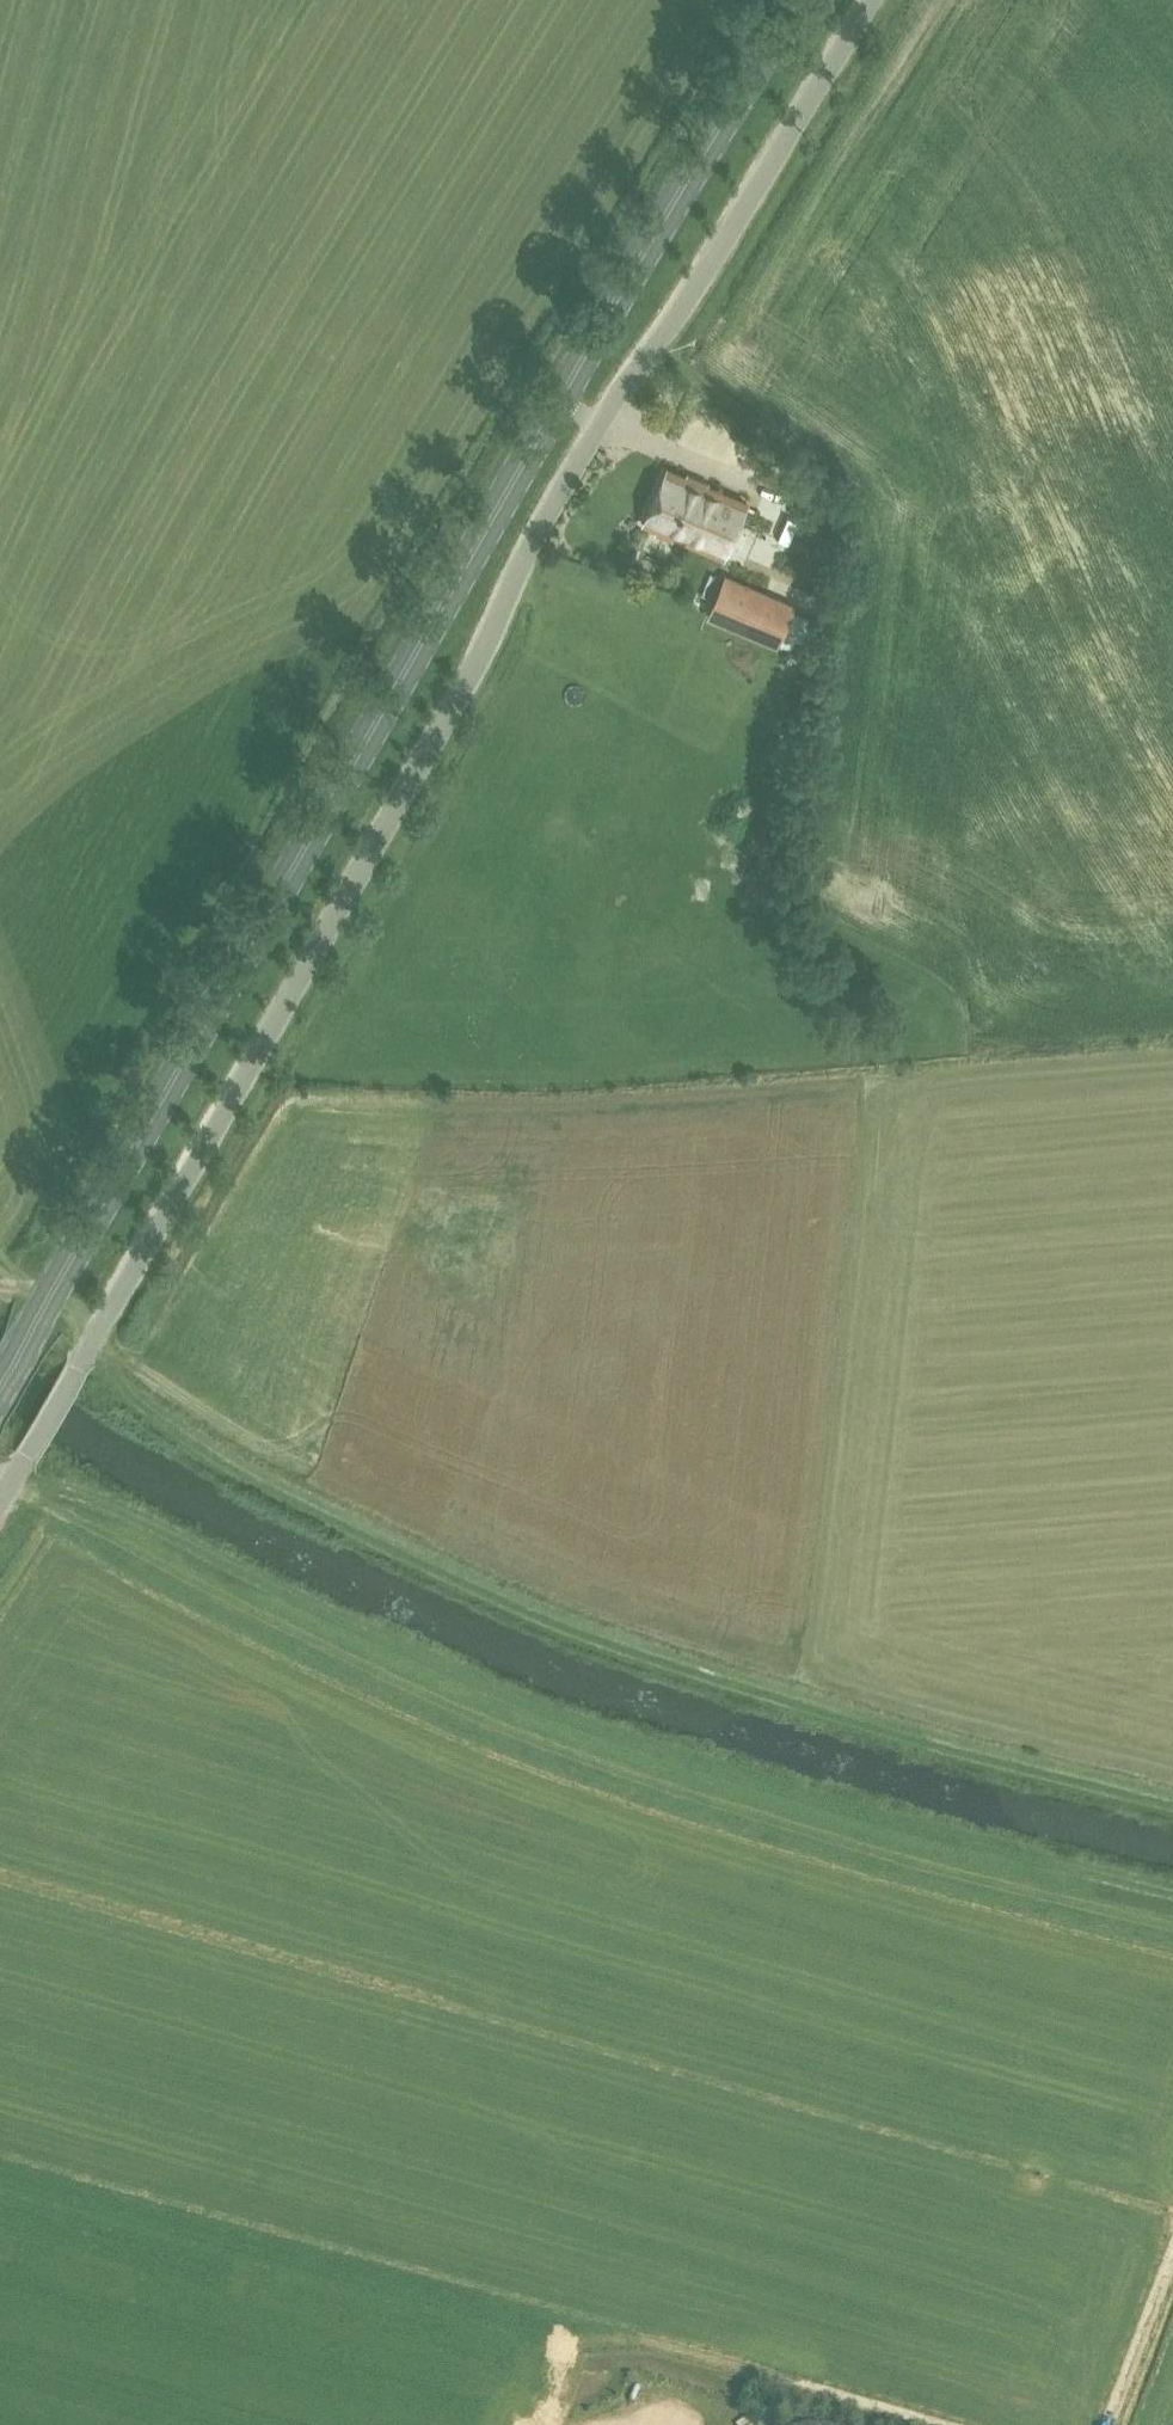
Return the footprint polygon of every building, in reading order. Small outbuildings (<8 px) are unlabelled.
[(724,558),(748,502),(667,467),(643,523),(724,558)] [(810,645),(821,621),(794,610),(796,605),(725,575),(707,616),(778,646),(779,643),(791,648),(795,639),(810,645)]
